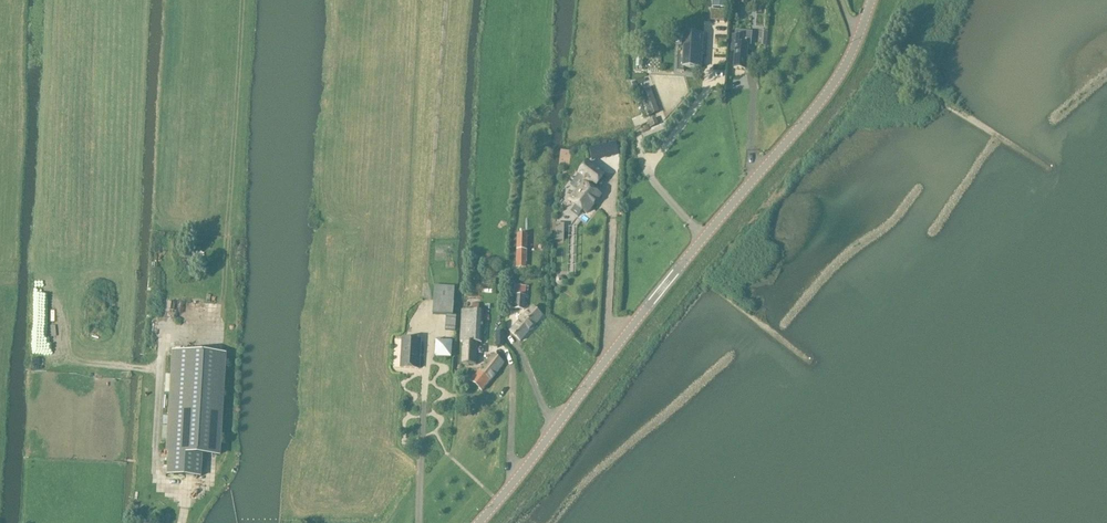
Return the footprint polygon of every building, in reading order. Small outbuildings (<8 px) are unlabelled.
[(711,10),(710,22),(726,22),(727,11),(711,10)] [(704,50),(705,37),(703,36),(685,36),(683,68),(701,69),(702,49),(704,50)] [(734,69),(745,70),(753,71),(755,59),(747,59),(748,46),(743,45),(744,37),(732,36),(732,47),(736,48),(734,69)] [(651,116),(658,113),(649,89),(641,92),(651,116)] [(570,201),(587,214),(601,196),(586,185),(581,192),(579,190),(570,201)] [(517,234),(516,268),(526,268),(527,251),(528,251),(528,234),(517,234)] [(496,290),(497,281),(483,280),(482,289),(496,290)] [(435,285),(433,313),(446,315),(445,330),(455,331),(456,315),(453,315),(454,302),(455,287),(435,285)] [(512,309),(516,309),(524,310),(526,287),(515,286),(514,295),(513,295),(512,309)] [(473,313),(463,312),(461,344),(464,344),(463,366),(477,367),(478,348),(483,348),(483,334),(484,334),(484,333),(483,333),(484,313),(480,313),(480,306),(473,306),(473,313)] [(512,332),(522,341),(522,342),(522,341),(544,317),(534,308),(512,332)] [(496,332),(496,347),(505,347),(505,333),(496,332)] [(423,340),(404,339),(403,368),(421,369),(423,340)] [(436,340),(435,357),(452,358),(453,342),(436,340)] [(220,457),(226,355),(171,352),(165,453),(167,453),(166,476),(200,478),(202,456),(220,457)] [(483,391),(505,364),(494,355),(472,382),(483,391)]
